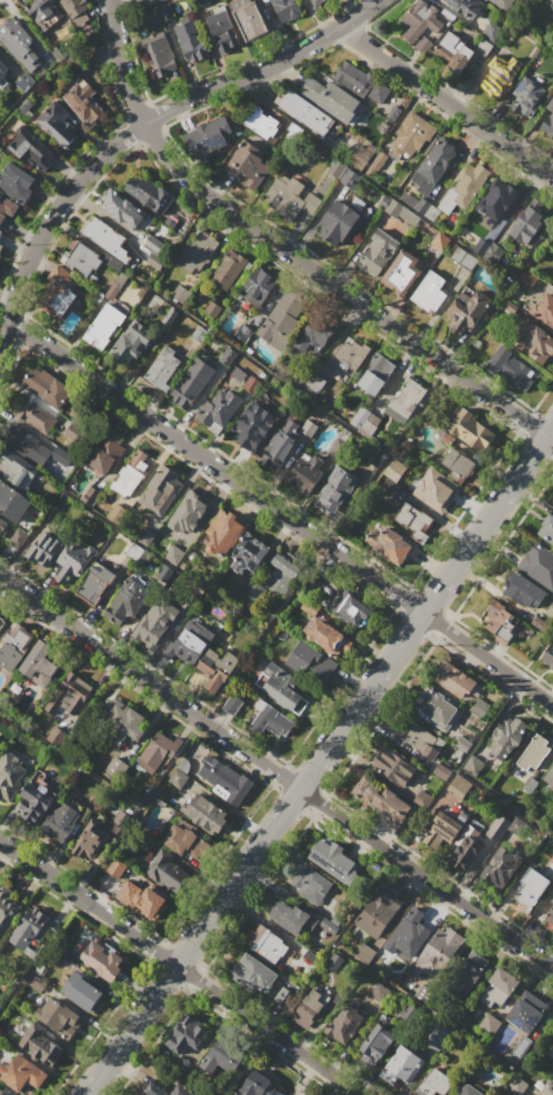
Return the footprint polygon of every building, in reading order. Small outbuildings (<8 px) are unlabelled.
[(43,4),(40,0),(52,0),(64,16),(43,32),(30,14),(43,4)] [(78,27),(59,0),(86,0),(89,3),(86,6),(88,10),(84,12),(90,18),(78,27)] [(228,2),(233,0),(251,0),(252,2),(255,0),(271,31),(247,42),(228,2)] [(271,4),(268,0),(295,0),(301,11),(301,13),(293,18),(290,18),(281,22),(271,4)] [(400,20),(419,0),(421,0),(429,7),(431,3),(438,10),(434,12),(445,22),(435,34),(426,27),(412,43),(402,33),(409,28),(400,20)] [(471,21),(442,0),(478,0),(483,3),(471,21)] [(506,13),(488,0),(516,0),(506,13)] [(158,10),(169,6),(173,17),(162,21),(158,10)] [(205,18),(225,10),(239,44),(230,48),(231,50),(220,54),(205,18)] [(18,61),(0,41),(0,29),(8,22),(9,22),(16,17),(32,38),(32,42),(29,46),(42,62),(30,73),(19,60),(18,61)] [(173,28),(195,19),(209,56),(188,64),(173,28)] [(481,33),(491,20),(503,29),(493,42),(481,33)] [(163,30),(178,68),(169,72),(169,73),(155,79),(152,70),(153,69),(145,49),(144,50),(140,39),(163,30)] [(431,53),(448,30),(459,39),(453,47),(458,50),(464,42),(474,50),(458,73),(431,53)] [(414,47),(424,36),(433,43),(423,54),(414,47)] [(474,48),(482,38),(492,46),(484,56),(474,48)] [(470,65),(483,65),(482,50),(469,51),(470,65)] [(481,86),(493,69),(487,63),(495,52),(507,62),(513,54),(524,63),(497,98),(481,86)] [(4,76),(0,80),(0,58),(9,68),(2,73),(4,76)] [(344,59),(365,73),(368,71),(375,76),(374,78),(391,90),(381,104),(365,94),(362,98),(332,77),(344,59)] [(26,71),(36,82),(13,103),(7,97),(11,91),(9,90),(13,86),(14,88),(18,84),(14,81),(26,71)] [(348,125),(299,91),(310,74),(328,87),(332,82),(360,101),(353,111),(355,113),(348,125)] [(512,93),(526,74),(546,89),(536,102),(540,104),(527,120),(510,107),(516,97),(512,93)] [(62,97),(83,78),(95,91),(90,96),(104,111),(88,126),(62,97)] [(288,88),(334,120),(324,136),(278,103),(288,88)] [(545,108),(552,97),(552,138),(540,128),(551,111),(545,108)] [(34,121),(54,99),(69,113),(63,119),(72,127),(70,129),(78,136),(66,149),(34,121)] [(253,103),(263,110),(261,112),(268,118),(269,115),(279,122),(275,127),(279,129),(272,137),(270,136),(267,140),(241,122),(253,103)] [(393,104),(403,111),(394,122),(385,116),(393,104)] [(411,110),(438,129),(429,141),(426,140),(418,153),(415,151),(411,157),(403,151),(398,159),(389,153),(392,148),(391,147),(396,138),(393,136),(411,110)] [(224,115),(232,131),(223,136),(228,145),(194,160),(183,135),(197,128),(197,127),(207,121),(207,122),(224,115)] [(22,123),(56,153),(49,160),(52,163),(43,173),(39,169),(40,168),(34,162),(30,168),(8,149),(18,137),(13,133),(22,123)] [(440,136),(454,146),(454,156),(426,197),(416,190),(419,186),(411,179),(440,136)] [(244,139),(260,150),(257,155),(263,159),(261,161),(271,168),(253,192),(242,185),(248,177),(240,171),(234,179),(223,171),(244,139)] [(370,143),(388,156),(372,179),(348,161),(359,145),(365,149),(370,143)] [(335,157),(348,166),(339,179),(326,170),(335,157)] [(21,203),(0,190),(0,173),(1,173),(9,161),(36,179),(27,193),(29,196),(29,200),(26,206),(21,202),(21,203)] [(491,171),(465,209),(456,203),(448,215),(438,208),(452,187),(454,188),(470,165),(474,167),(477,162),(491,171)] [(322,200),(300,231),(260,202),(278,177),(279,178),(288,167),(308,181),(298,196),(303,200),(309,191),(322,200)] [(349,168),(360,177),(351,189),(339,181),(349,168)] [(123,189),(133,175),(142,180),(145,177),(161,188),(161,187),(172,195),(172,196),(174,197),(162,216),(123,189)] [(496,176),(503,180),(504,179),(514,186),(513,188),(519,191),(503,212),(496,221),(493,219),(494,217),(477,205),(484,196),(483,195),(496,176)] [(98,206),(111,187),(147,211),(133,230),(98,206)] [(3,217),(0,223),(0,194),(19,205),(12,216),(10,215),(8,219),(3,217)] [(392,198),(420,218),(413,227),(398,216),(395,218),(384,210),(385,208),(379,203),(384,195),(391,200),(392,198)] [(422,197),(440,211),(432,221),(413,208),(422,197)] [(338,198),(359,213),(361,212),(365,216),(345,242),(341,239),(335,247),(321,237),(326,229),(319,223),(338,198)] [(529,206),(533,209),(534,207),(547,217),(544,222),(545,222),(537,235),(529,247),(523,242),(522,243),(509,233),(515,225),(514,223),(524,209),(525,210),(529,206)] [(94,215),(127,237),(120,247),(127,251),(124,255),(128,257),(124,263),(78,232),(88,219),(90,221),(94,215)] [(167,217),(177,223),(173,229),(163,222),(167,217)] [(378,228),(402,243),(394,253),(393,252),(376,278),(356,265),(373,239),(371,238),(378,228)] [(200,230),(218,241),(209,256),(211,258),(207,263),(204,262),(199,270),(194,268),(190,275),(174,263),(187,243),(190,246),(200,230)] [(439,231),(450,240),(442,251),(430,243),(439,231)] [(150,235),(164,243),(158,253),(143,243),(150,235)] [(78,241),(99,256),(97,258),(101,260),(94,270),(92,269),(86,279),(79,275),(81,272),(73,268),(72,270),(59,261),(67,250),(70,253),(78,241)] [(493,242),(505,250),(497,262),(484,255),(493,242)] [(456,246),(466,252),(459,262),(449,256),(456,246)] [(402,248),(423,261),(419,268),(422,270),(418,278),(416,277),(408,290),(408,291),(403,299),(380,283),(402,248)] [(248,260),(227,291),(209,279),(221,260),(221,259),(228,249),(229,249),(233,251),(237,256),(238,253),(248,260)] [(103,250),(123,263),(118,271),(107,263),(108,262),(99,257),(103,250)] [(152,251),(165,260),(159,271),(145,262),(152,251)] [(466,252),(477,260),(470,271),(459,263),(466,252)] [(57,263),(71,273),(69,278),(76,282),(67,296),(60,291),(48,309),(36,301),(56,272),(52,270),(57,263)] [(258,266),(278,281),(258,308),(242,296),(239,301),(234,298),(258,266)] [(525,268),(539,277),(529,292),(515,283),(525,268)] [(430,269),(445,279),(441,287),(448,291),(445,293),(446,295),(433,315),(410,299),(430,269)] [(120,272),(127,277),(120,287),(120,288),(111,301),(103,296),(120,272)] [(178,285),(191,292),(183,305),(170,296),(178,285)] [(141,286),(148,290),(142,298),(135,295),(141,286)] [(476,289),(494,300),(483,317),(482,316),(471,332),(465,328),(459,337),(449,330),(454,322),(445,317),(446,315),(444,312),(455,297),(458,298),(465,286),(474,292),(476,289)] [(286,289),(312,306),(281,350),(255,334),(286,289)] [(150,291),(163,300),(148,321),(135,312),(150,291)] [(547,291),(552,296),(552,330),(529,311),(535,302),(537,306),(542,300),(541,300),(547,291)] [(211,300),(221,307),(213,319),(203,312),(211,300)] [(107,302),(125,316),(119,326),(117,325),(107,339),(109,340),(102,351),(82,338),(107,302)] [(319,305),(341,319),(314,360),(292,346),(319,305)] [(171,306),(179,311),(169,326),(161,321),(171,306)] [(132,319),(139,323),(140,322),(149,328),(148,329),(154,334),(133,366),(129,362),(127,365),(124,364),(123,365),(115,358),(118,355),(111,350),(132,319)] [(545,334),(552,339),(552,352),(551,355),(550,354),(542,366),(515,346),(523,335),(519,331),(526,320),(534,326),(536,323),(546,331),(545,334)] [(241,322),(254,331),(245,344),(233,336),(241,322)] [(199,325),(209,331),(202,342),(191,336),(199,325)] [(342,342),(343,344),(345,341),(351,345),(353,340),(361,346),(363,342),(371,348),(355,371),(348,366),(349,365),(342,360),(338,368),(329,361),(342,342)] [(167,342),(179,351),(177,357),(181,360),(165,382),(171,386),(165,395),(142,378),(167,342)] [(501,345),(512,352),(510,355),(534,372),(530,379),(533,381),(525,392),(517,387),(515,390),(502,381),(503,379),(484,366),(494,351),(495,351),(501,345)] [(228,346),(238,352),(228,367),(218,360),(228,346)] [(375,351),(395,365),(373,398),(355,387),(368,369),(369,370),(373,364),(369,361),(375,351)] [(197,356),(215,368),(188,410),(173,400),(175,397),(170,394),(197,356)] [(32,366),(41,371),(43,368),(54,376),(53,378),(72,390),(60,409),(20,382),(32,366)] [(235,367),(247,375),(241,382),(230,375),(235,367)] [(313,371),(326,380),(313,400),(300,390),(313,371)] [(409,377),(428,389),(408,418),(388,405),(391,399),(392,400),(394,397),(396,399),(402,391),(400,389),(409,377)] [(194,417),(208,400),(211,402),(221,389),(227,394),(230,390),(243,400),(218,434),(194,417)] [(253,454),(228,436),(253,400),(268,410),(269,408),(276,414),(275,416),(279,418),(253,454)] [(30,402),(57,419),(47,436),(20,418),(30,402)] [(361,405),(372,412),(371,412),(381,419),(376,427),(376,428),(370,438),(349,424),(361,405)] [(462,407),(473,414),(471,416),(497,435),(489,447),(484,442),(477,452),(467,445),(467,444),(458,437),(456,438),(445,430),(462,407)] [(288,417),(300,425),(294,431),(298,434),(293,441),(296,444),(274,474),(258,461),(267,451),(263,449),(288,417)] [(71,421),(89,434),(80,446),(62,434),(71,421)] [(51,448),(14,425),(3,442),(40,465),(51,448)] [(112,428),(123,435),(119,442),(125,447),(112,468),(110,466),(104,475),(88,464),(92,457),(90,455),(95,446),(99,448),(112,428)] [(445,431),(455,438),(449,447),(440,440),(445,431)] [(71,456),(55,445),(48,455),(64,466),(71,456)] [(453,447),(458,449),(459,448),(466,454),(465,456),(476,464),(462,485),(449,476),(452,470),(446,467),(445,468),(440,465),(453,447)] [(138,448),(149,455),(143,461),(148,465),(142,474),(144,475),(127,500),(108,487),(112,480),(114,481),(120,475),(118,474),(124,465),(125,466),(138,448)] [(6,466),(0,462),(0,457),(6,449),(17,457),(18,456),(38,470),(24,491),(12,482),(16,478),(10,475),(11,472),(4,468),(6,466)] [(315,455),(323,460),(318,467),(319,468),(319,469),(323,472),(303,499),(281,482),(300,456),(310,462),(315,455)] [(394,458),(406,466),(395,481),(383,472),(394,458)] [(137,500),(143,491),(144,492),(148,489),(147,487),(163,462),(180,474),(177,479),(183,485),(172,500),(169,497),(162,506),(167,508),(160,517),(137,500)] [(425,465),(445,477),(443,480),(455,489),(451,496),(455,499),(452,505),(448,501),(444,507),(422,491),(425,487),(415,480),(419,475),(416,474),(421,468),(422,469),(425,465)] [(339,468),(346,474),(348,471),(356,478),(331,517),(320,510),(323,505),(314,499),(332,472),(334,475),(339,468)] [(16,524),(0,513),(0,480),(31,501),(16,524)] [(191,490),(201,497),(203,492),(220,504),(214,510),(207,505),(201,515),(202,516),(192,530),(190,529),(188,532),(183,529),(175,540),(162,531),(191,490)] [(406,501),(433,519),(424,531),(429,535),(422,546),(410,537),(413,531),(402,525),(402,526),(393,520),(406,501)] [(220,508),(228,514),(231,509),(239,515),(234,520),(239,522),(240,521),(247,527),(232,548),(231,548),(223,558),(214,553),(212,554),(210,554),(208,553),(207,551),(205,549),(205,547),(207,545),(202,541),(208,534),(203,531),(220,508)] [(549,512),(552,515),(552,545),(536,534),(543,525),(541,524),(549,512)] [(363,540),(370,530),(379,536),(385,526),(389,527),(390,526),(401,535),(402,534),(418,545),(408,558),(405,557),(399,567),(390,560),(389,561),(371,549),(372,547),(363,540)] [(18,528),(27,535),(19,547),(9,540),(18,528)] [(44,529),(64,544),(47,568),(40,564),(39,565),(26,555),(44,529)] [(247,530),(271,547),(253,573),(247,567),(241,574),(230,566),(235,559),(230,556),(247,530)] [(71,538),(87,549),(89,545),(98,551),(79,578),(73,574),(64,586),(54,579),(63,566),(56,560),(71,538)] [(535,541),(552,553),(552,591),(516,567),(526,553),(527,553),(535,541)] [(133,542),(144,549),(135,561),(125,555),(133,542)] [(278,553),(301,569),(282,597),(264,585),(268,579),(267,578),(272,570),(273,571),(276,567),(270,563),(278,553)] [(95,561),(117,575),(110,586),(109,585),(101,596),(102,597),(95,607),(77,594),(92,570),(90,569),(95,561)] [(513,569),(547,593),(534,611),(521,603),(520,604),(499,590),(513,569)] [(103,614),(120,590),(123,586),(122,586),(131,573),(145,583),(143,586),(151,593),(134,617),(128,613),(119,625),(103,614)] [(254,581),(267,590),(257,605),(244,596),(254,581)] [(230,585),(243,594),(237,603),(224,594),(230,585)] [(368,606),(372,609),(360,627),(355,624),(353,627),(330,609),(348,586),(371,603),(368,606)] [(129,635),(133,628),(134,628),(145,613),(147,614),(151,606),(150,605),(157,595),(181,611),(168,630),(169,630),(154,651),(129,635)] [(300,608),(306,597),(320,607),(313,617),(300,608)] [(493,598),(515,614),(515,615),(520,618),(512,630),(514,631),(507,643),(479,623),(489,610),(486,608),(493,598)] [(316,615),(354,641),(346,651),(342,649),(335,658),(329,654),(330,651),(313,639),(311,641),(305,637),(306,635),(302,631),(311,619),(313,621),(316,615)] [(190,619),(214,636),(194,666),(169,649),(190,619)] [(11,671),(0,664),(0,640),(8,628),(11,630),(18,621),(26,628),(26,629),(34,635),(23,649),(26,650),(11,671)] [(40,637),(53,647),(46,657),(59,666),(50,678),(46,675),(44,676),(37,670),(31,678),(18,669),(40,637)] [(300,638),(338,664),(322,688),(284,663),(300,638)] [(541,661),(552,669),(552,642),(541,661)] [(208,678),(207,677),(205,676),(205,675),(205,674),(197,667),(209,648),(220,655),(218,657),(221,659),(228,650),(240,659),(215,695),(202,686),(208,678)] [(270,660),(298,679),(292,688),(309,699),(298,715),(288,707),(286,709),(275,701),(276,700),(254,685),(270,660)] [(435,680),(441,673),(440,669),(445,661),(448,663),(449,661),(477,681),(469,694),(466,693),(462,699),(435,680)] [(70,670),(79,676),(79,677),(93,687),(73,715),(60,706),(53,716),(43,708),(70,670)] [(428,687),(436,693),(438,690),(459,706),(458,708),(461,710),(445,731),(412,708),(428,687)] [(114,696),(145,718),(140,726),(145,730),(138,743),(134,739),(131,744),(124,739),(119,747),(104,737),(107,735),(104,733),(107,729),(102,726),(109,718),(98,710),(107,697),(111,700),(114,696)] [(489,704),(476,696),(468,708),(481,717),(489,704)] [(260,698),(295,723),(283,740),(265,727),(260,735),(249,727),(260,710),(254,706),(260,698)] [(491,753),(493,748),(490,746),(493,741),(490,738),(491,736),(500,723),(503,725),(509,717),(513,720),(516,716),(530,725),(522,735),(524,736),(522,738),(523,739),(519,746),(517,745),(515,748),(514,747),(510,753),(503,761),(491,753)] [(54,725),(68,735),(59,748),(46,738),(54,725)] [(183,740),(158,778),(135,763),(158,729),(174,740),(177,736),(183,740)] [(547,736),(552,739),(552,746),(546,756),(545,756),(536,768),(534,768),(530,766),(527,770),(516,761),(536,733),(545,739),(547,736)] [(458,734),(473,744),(466,753),(463,750),(460,757),(454,754),(459,747),(452,743),(458,734)] [(428,743),(440,750),(433,760),(421,753),(428,743)] [(385,747),(401,757),(403,754),(410,758),(408,761),(421,772),(415,780),(410,777),(403,787),(371,765),(379,754),(381,755),(385,747)] [(2,799),(0,803),(0,759),(7,749),(23,761),(20,765),(27,769),(19,780),(21,782),(18,786),(21,788),(9,805),(2,799)] [(471,754),(484,764),(475,777),(462,767),(471,754)] [(114,755),(129,765),(118,780),(103,769),(114,755)] [(214,757),(242,776),(243,774),(254,782),(237,807),(212,790),(214,786),(197,774),(203,765),(201,763),(201,761),(200,760),(204,755),(205,756),(207,755),(212,758),(214,757)] [(440,761),(452,769),(445,779),(433,772),(440,761)] [(542,779),(552,763),(552,786),(542,779)] [(175,768),(188,776),(180,789),(167,780),(175,768)] [(40,770),(46,774),(46,776),(42,780),(50,786),(50,789),(57,794),(53,798),(54,799),(46,813),(44,813),(34,827),(19,816),(23,809),(19,806),(23,799),(19,796),(37,770),(40,770)] [(353,790),(359,782),(360,782),(365,774),(372,779),(370,784),(368,784),(365,787),(365,789),(366,789),(369,786),(374,785),(378,788),(379,793),(381,795),(388,787),(398,794),(396,795),(404,802),(405,800),(414,806),(396,830),(379,817),(381,814),(355,795),(358,794),(353,790)] [(458,774),(472,784),(461,799),(445,789),(458,774)] [(531,776),(539,783),(530,796),(521,789),(531,776)] [(421,788),(434,798),(424,812),(411,802),(421,788)] [(198,793),(227,813),(223,818),(227,820),(218,833),(215,830),(213,834),(183,814),(198,793)] [(59,798),(83,816),(62,844),(52,837),(50,839),(46,837),(49,832),(39,825),(59,798)] [(505,806),(516,814),(497,843),(485,835),(505,806)] [(470,815),(450,843),(443,838),(435,849),(422,842),(436,820),(434,819),(441,809),(455,819),(462,809),(470,815)] [(92,817),(102,825),(99,828),(111,836),(93,860),(87,856),(83,859),(78,855),(77,856),(69,849),(92,817)] [(472,819),(483,827),(481,830),(485,834),(480,842),(484,845),(465,873),(448,862),(467,832),(465,829),(472,819)] [(174,823),(184,829),(185,828),(212,846),(205,857),(187,845),(180,856),(161,843),(174,823)] [(308,857),(315,846),(322,850),(328,849),(331,844),(336,848),(338,846),(345,852),(343,856),(355,864),(343,880),(308,857)] [(501,845),(514,854),(515,853),(524,858),(522,862),(519,867),(517,866),(500,893),(487,884),(490,882),(480,875),(487,865),(492,868),(496,860),(493,857),(501,845)] [(142,872),(174,894),(188,873),(169,860),(172,855),(160,846),(142,872)] [(114,856),(127,866),(118,879),(104,869),(114,856)] [(530,866),(551,880),(527,915),(522,910),(525,905),(523,905),(520,904),(517,902),(515,898),(525,885),(520,880),(530,866)] [(300,868),(308,874),(311,868),(333,883),(319,905),(296,890),(298,888),(290,883),(300,868)] [(127,878),(138,886),(137,889),(142,894),(148,886),(150,887),(152,884),(161,890),(162,889),(172,896),(164,906),(167,907),(155,923),(135,909),(134,910),(114,896),(127,878)] [(26,905),(0,939),(0,887),(2,884),(12,892),(10,894),(26,905)] [(380,886),(408,904),(366,965),(352,955),(362,940),(349,932),(380,886)] [(267,915),(278,898),(293,908),(295,905),(319,920),(311,933),(302,927),(296,935),(267,915)] [(414,905),(424,913),(418,924),(421,926),(416,932),(426,938),(412,959),(402,953),(403,952),(396,947),(395,948),(392,954),(382,947),(404,916),(406,917),(414,905)] [(28,907),(32,909),(34,906),(39,908),(38,909),(48,916),(24,952),(8,940),(27,912),(26,910),(28,907)] [(544,919),(552,907),(552,925),(544,919)] [(260,923),(283,939),(281,942),(292,949),(280,967),(272,963),(271,965),(244,946),(260,923)] [(438,927),(444,932),(449,926),(467,938),(439,983),(413,965),(438,927)] [(77,958),(80,954),(81,955),(92,938),(93,939),(95,937),(103,944),(104,942),(125,956),(118,966),(121,968),(111,984),(93,972),(94,970),(89,966),(89,967),(82,964),(83,963),(77,958)] [(472,949),(490,960),(473,987),(471,986),(464,997),(445,985),(463,956),(466,958),(472,949)] [(247,952),(279,975),(265,993),(259,987),(255,993),(229,974),(235,965),(239,967),(242,963),(240,960),(247,952)] [(500,966),(521,979),(510,997),(507,996),(502,1005),(494,1001),(490,1007),(479,999),(483,993),(490,982),(489,982),(500,966)] [(79,975),(103,993),(90,1013),(64,995),(79,975)] [(313,988),(320,993),(322,991),(331,997),(308,1031),(290,1018),(306,994),(309,995),(313,988)] [(525,988),(547,1005),(543,1012),(545,1013),(529,1036),(504,1018),(525,988)] [(33,1015),(39,1006),(41,1008),(50,996),(62,1005),(63,1004),(80,1016),(66,1037),(33,1015)] [(348,1002),(356,1008),(359,1006),(366,1012),(364,1014),(366,1015),(354,1032),(355,1032),(345,1046),(333,1037),(332,1039),(322,1033),(331,1019),(333,1022),(348,1002)] [(487,1012),(501,1022),(491,1036),(477,1026),(487,1012)] [(167,1044),(179,1026),(178,1025),(180,1022),(182,1023),(189,1014),(194,1018),(193,1021),(208,1032),(195,1049),(189,1044),(181,1055),(167,1044)] [(39,1058),(38,1061),(37,1061),(34,1061),(32,1061),(31,1059),(31,1057),(31,1056),(31,1054),(32,1054),(31,1053),(17,1044),(33,1019),(46,1028),(41,1034),(63,1049),(58,1057),(58,1058),(51,1067),(39,1058)] [(378,1023),(398,1036),(391,1045),(390,1044),(385,1049),(386,1049),(380,1059),(379,1058),(372,1068),(359,1059),(361,1056),(356,1053),(378,1023)] [(220,1038),(244,1057),(234,1071),(229,1067),(219,1082),(201,1068),(209,1057),(207,1056),(210,1053),(209,1052),(217,1041),(218,1041),(220,1038)] [(400,1044),(424,1061),(409,1085),(399,1077),(393,1086),(379,1076),(400,1044)] [(20,1093),(0,1079),(0,1077),(2,1074),(0,1073),(0,1062),(8,1066),(18,1053),(49,1074),(38,1089),(27,1082),(20,1093)] [(454,1081),(445,1094),(443,1094),(436,1091),(433,1094),(411,1094),(422,1078),(424,1081),(433,1067),(454,1081)] [(276,1088),(272,1094),(235,1094),(254,1068),(272,1081),(270,1084),(276,1088)] [(527,1084),(520,1094),(516,1094),(506,1088),(515,1075),(527,1084)] [(192,1094),(194,1094),(147,1094),(143,1093),(152,1077),(167,1087),(164,1091),(170,1094),(179,1082),(193,1092),(192,1094)] [(547,1081),(552,1084),(552,1094),(542,1094),(539,1093),(547,1081)] [(469,1084),(485,1094),(458,1094),(465,1084),(469,1084)]
